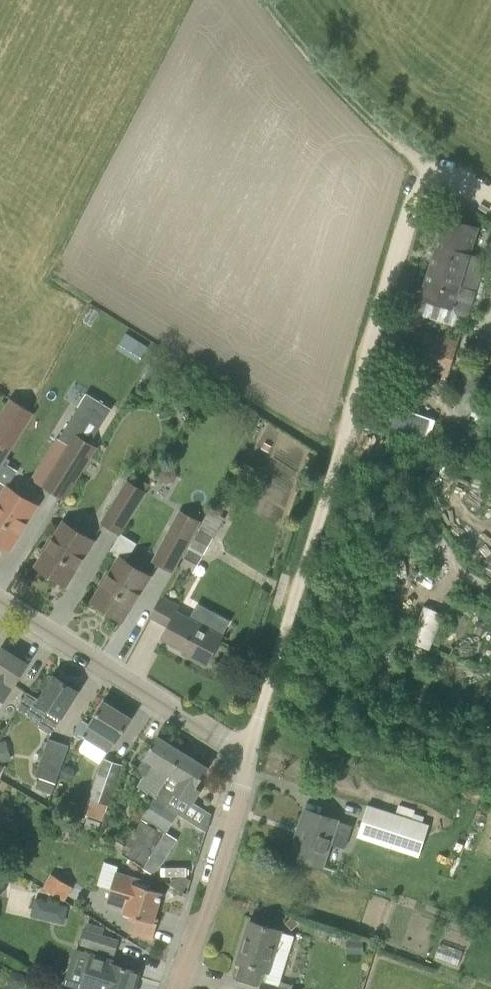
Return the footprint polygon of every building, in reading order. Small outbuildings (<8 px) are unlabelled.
[(420,297),(454,307),(460,290),(476,295),(487,259),(471,253),(479,228),(446,218),(420,297)] [(412,328),(401,361),(448,376),(459,343),(412,328)] [(115,348),(138,360),(147,344),(124,332),(115,348)] [(63,498),(95,446),(91,443),(112,408),(88,393),(59,438),(70,445),(45,486),(63,498)] [(11,449),(0,442),(0,467),(11,449)] [(149,484),(134,474),(103,523),(119,533),(149,484)] [(9,550),(37,505),(8,486),(0,499),(0,544),(9,550)] [(199,520),(183,511),(155,561),(172,570),(199,520)] [(36,567),(54,578),(66,585),(94,540),(64,522),(54,537),(53,536),(44,550),(46,551),(36,567)] [(190,547),(204,555),(214,537),(200,529),(190,547)] [(204,555),(190,547),(180,565),(194,573),(204,555)] [(93,602),(122,620),(150,575),(121,557),(111,573),(109,572),(101,585),(103,586),(93,602)] [(151,617),(152,617),(168,626),(162,637),(193,654),(191,658),(208,667),(224,636),(177,611),(180,605),(163,597),(151,617)] [(2,706),(28,664),(2,648),(0,651),(0,707),(2,706)] [(79,690),(77,689),(76,685),(70,681),(66,682),(55,675),(40,700),(28,692),(18,708),(41,723),(50,709),(62,717),(79,690)] [(104,702),(93,719),(90,725),(83,736),(110,753),(131,719),(104,702)] [(90,725),(82,720),(74,735),(81,739),(83,736),(90,725)] [(156,796),(184,752),(158,735),(144,758),(145,758),(138,770),(145,775),(139,785),(155,796),(156,796)] [(36,776),(56,783),(70,745),(49,738),(36,776)] [(209,768),(184,752),(156,796),(155,796),(141,820),(142,820),(163,833),(166,835),(182,809),(170,802),(175,793),(193,804),(201,790),(197,788),(209,768)] [(89,799),(109,806),(124,764),(103,757),(89,799)] [(430,825),(405,817),(368,805),(358,836),(420,856),(430,825)] [(290,856),(322,867),(325,868),(332,844),(345,848),(353,825),(340,821),(306,809),(290,856)] [(163,833),(142,820),(123,851),(144,864),(163,833)] [(64,900),(73,887),(50,871),(41,885),(64,900)] [(152,882),(136,877),(117,872),(111,888),(107,903),(126,908),(124,913),(135,916),(130,932),(153,939),(159,919),(155,918),(163,892),(151,888),(152,882)] [(30,915),(64,923),(69,905),(34,897),(30,915)] [(237,962),(241,963),(236,979),(258,986),(262,974),(264,974),(265,970),(268,971),(281,930),(250,921),(249,923),(251,924),(243,949),(241,948),(237,962)] [(120,939),(86,929),(81,945),(115,955),(120,939)] [(119,966),(111,963),(111,961),(91,954),(81,986),(91,988),(138,988),(136,986),(135,985),(139,971),(119,966)]
